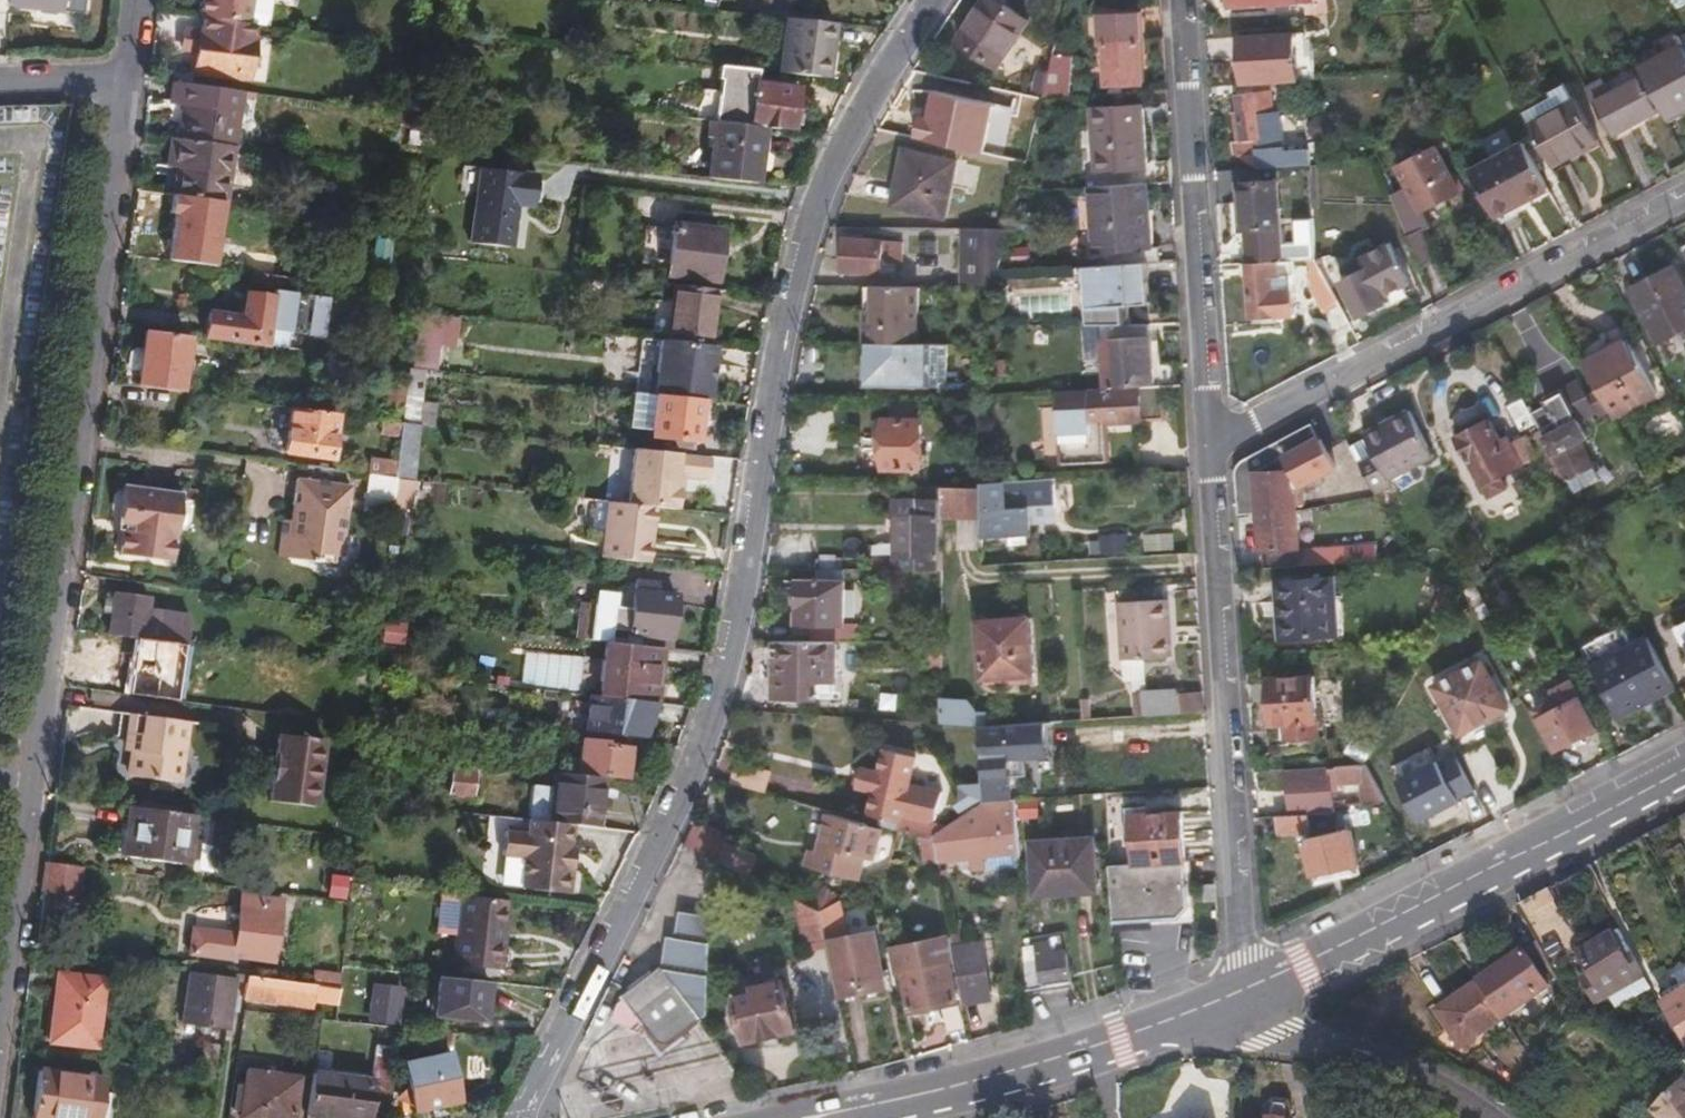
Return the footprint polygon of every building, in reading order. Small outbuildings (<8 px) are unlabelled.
[(55,13),(57,0),(3,0),(2,6),(55,13)] [(191,17),(239,23),(242,0),(193,0),(191,17)] [(239,23),(258,26),(261,0),(242,0),(239,23)] [(830,0),(803,0),(803,1),(825,10),(830,0)] [(983,0),(973,0),(945,43),(983,69),(1015,21),(983,0)] [(1227,8),(1307,4),(1315,3),(1315,0),(1227,0),(1227,8)] [(1307,4),(1307,11),(1328,10),(1328,0),(1323,0),(1323,3),(1315,3),(1307,4)] [(774,72),(824,77),(829,22),(780,16),(774,72)] [(1103,58),(1106,95),(1140,93),(1136,24),(1098,27),(1100,58),(1103,58)] [(242,80),(249,36),(176,25),(173,47),(191,50),(188,72),(242,80)] [(1241,40),(1243,88),(1298,85),(1296,38),(1241,40)] [(1647,77),(1662,107),(1666,115),(1684,105),(1684,50),(1682,45),(1641,66),(1647,77)] [(1049,72),(1044,93),(1069,94),(1072,56),(1053,53),(1049,72)] [(710,122),(756,127),(786,130),(791,88),(752,83),(753,70),(716,66),(710,122)] [(1032,90),(1044,93),(1049,72),(1037,69),(1032,90)] [(1647,77),(1595,103),(1611,135),(1662,107),(1647,77)] [(174,139),(226,145),(227,146),(235,90),(167,82),(164,101),(179,103),(174,139)] [(1528,111),(1555,163),(1601,139),(1571,83),(1550,94),(1552,99),(1528,111)] [(1040,110),(1052,108),(1054,101),(1043,99),(1040,110)] [(983,100),(972,145),(999,152),(1003,130),(996,128),(1001,104),(983,100)] [(1233,154),(1251,170),(1311,167),(1310,150),(1290,150),(1285,111),(1262,113),(1261,102),(1252,102),(1252,101),(1238,102),(1238,122),(1232,122),(1233,154)] [(1148,192),(1170,189),(1169,171),(1147,173),(1142,116),(1091,120),(1093,184),(1133,182),(1133,193),(1148,192)] [(708,122),(702,176),(750,181),(756,127),(710,122),(708,122)] [(165,138),(158,193),(219,201),(226,145),(174,139),(165,138)] [(1525,139),(1470,167),(1495,216),(1518,203),(1517,200),(1547,184),(1525,139)] [(1398,194),(1420,263),(1438,257),(1428,229),(1435,226),(1426,209),(1461,189),(1438,146),(1402,164),(1413,185),(1398,194)] [(902,153),(890,209),(941,220),(953,163),(902,153)] [(527,205),(531,174),(474,168),(466,240),(510,245),(514,204),(527,205)] [(1263,233),(1264,242),(1284,241),(1281,183),(1240,185),(1241,205),(1243,234),(1263,233)] [(1028,187),(1028,197),(1041,196),(1041,188),(1028,187)] [(1150,269),(1160,269),(1159,253),(1152,254),(1148,192),(1133,193),(1085,197),(1090,273),(1150,269)] [(1495,216),(1499,224),(1523,210),(1518,203),(1495,216)] [(1237,244),(1264,242),(1263,233),(1243,234),(1241,205),(1233,205),(1237,244)] [(528,245),(529,209),(521,208),(520,245),(528,245)] [(1302,219),(1302,237),(1316,236),(1315,219),(1302,219)] [(709,279),(714,231),(668,226),(663,274),(709,279)] [(1003,280),(1012,237),(963,234),(966,291),(1000,293),(1003,280)] [(1278,263),(1289,262),(1317,260),(1316,236),(1302,237),(1293,238),(1293,247),(1278,263)] [(384,272),(387,238),(371,237),(368,271),(384,272)] [(877,261),(889,262),(894,262),(894,242),(841,241),(839,272),(876,272),(876,269),(877,261)] [(1342,283),(1359,318),(1387,303),(1385,295),(1412,282),(1391,242),(1349,264),(1351,269),(1349,270),(1352,279),(1342,283)] [(219,245),(216,267),(265,274),(268,256),(243,253),(244,248),(219,245)] [(927,245),(914,245),(913,256),(927,256),(927,245)] [(1278,263),(1243,265),(1246,317),(1286,314),(1285,277),(1289,276),(1289,262),(1278,263)] [(434,286),(435,267),(421,266),(419,284),(434,286)] [(1658,342),(1684,328),(1684,292),(1672,268),(1630,292),(1658,342)] [(1098,337),(1134,333),(1133,315),(1151,313),(1150,269),(1090,273),(1085,274),(1088,337),(1098,337)] [(290,277),(273,275),(272,285),(289,287),(290,277)] [(1334,330),(1349,323),(1325,275),(1319,279),(1321,284),(1313,289),(1334,330)] [(671,286),(664,342),(702,346),(709,290),(671,286)] [(921,290),(869,289),(865,322),(869,323),(866,350),(915,353),(921,290)] [(202,313),(199,339),(262,347),(264,330),(319,337),(324,299),(269,291),(268,299),(237,295),(234,317),(202,313)] [(418,366),(442,368),(443,346),(461,346),(462,314),(420,312),(418,366)] [(134,371),(132,385),(177,391),(184,336),(141,329),(137,350),(127,349),(124,355),(122,363),(126,369),(134,371)] [(1158,393),(1176,393),(1175,370),(1147,370),(1144,332),(1134,333),(1098,337),(1102,392),(1147,389),(1148,394),(1158,393)] [(1626,340),(1581,364),(1611,418),(1655,394),(1626,340)] [(866,350),(864,349),(860,389),(919,393),(923,355),(915,353),(866,350)] [(654,373),(651,396),(693,402),(694,402),(699,362),(656,357),(656,355),(641,353),(639,371),(654,373)] [(923,355),(919,393),(936,394),(939,356),(923,355)] [(987,378),(987,361),(978,360),(976,377),(987,378)] [(997,361),(987,361),(987,378),(996,378),(997,361)] [(396,421),(408,422),(412,422),(415,398),(419,368),(403,366),(400,389),(397,412),(396,421)] [(651,396),(654,373),(639,371),(636,395),(651,396)] [(1564,382),(1576,408),(1591,401),(1580,375),(1564,382)] [(397,412),(400,389),(381,387),(378,410),(397,412)] [(1531,413),(1517,389),(1505,396),(1517,420),(1531,413)] [(1546,406),(1531,413),(1535,422),(1564,475),(1572,489),(1595,475),(1576,439),(1582,435),(1558,390),(1542,398),(1546,406)] [(941,414),(951,414),(953,391),(943,391),(941,414)] [(636,395),(624,393),(619,428),(645,431),(644,440),(689,446),(694,402),(693,402),(651,396),(636,395)] [(1159,425),(1158,393),(1148,394),(1133,395),(1133,400),(1055,402),(1056,473),(1103,472),(1103,428),(1159,425)] [(415,398),(412,422),(425,424),(428,400),(415,398)] [(334,414),(289,407),(282,452),(327,458),(334,414)] [(916,412),(891,410),(889,431),(873,429),(870,457),(877,457),(876,474),(910,477),(916,412)] [(1366,440),(1386,482),(1434,458),(1410,412),(1390,421),(1393,426),(1366,440)] [(1485,487),(1491,498),(1511,488),(1506,476),(1528,464),(1522,451),(1531,446),(1520,425),(1503,432),(1499,427),(1493,430),(1484,413),(1452,430),(1482,488),(1485,487)] [(375,432),(395,434),(396,421),(376,418),(375,432)] [(392,459),(390,475),(402,476),(408,422),(396,421),(395,434),(392,459)] [(1390,421),(1364,436),(1366,440),(1393,426),(1390,421)] [(1240,474),(1242,515),(1260,514),(1288,511),(1288,504),(1299,503),(1297,484),(1334,469),(1310,422),(1284,436),(1293,453),(1256,475),(1240,474)] [(1564,475),(1535,422),(1529,426),(1556,478),(1564,475)] [(1240,461),(1240,474),(1256,475),(1293,453),(1284,436),(1244,456),(1240,461)] [(1364,436),(1346,444),(1374,498),(1390,489),(1386,482),(1366,440),(1364,436)] [(689,446),(644,440),(643,452),(687,457),(689,446)] [(699,479),(701,459),(687,457),(643,452),(630,450),(623,505),(645,507),(669,510),(671,490),(668,490),(670,476),(676,476),(699,479)] [(363,456),(362,472),(371,473),(390,475),(392,459),(381,458),(372,457),(363,456)] [(367,510),(386,512),(387,502),(390,475),(371,473),(367,510)] [(390,475),(387,502),(403,503),(406,477),(402,476),(390,475)] [(670,476),(668,490),(671,490),(675,491),(676,476),(670,476)] [(337,555),(346,483),(290,477),(285,516),(277,515),(273,553),(311,558),(312,552),(337,555)] [(172,534),(178,493),(119,485),(115,510),(120,511),(114,554),(166,561),(170,534),(172,534)] [(1133,487),(1134,496),(1151,495),(1151,485),(1133,487)] [(986,524),(985,542),(1031,540),(1031,527),(1060,525),(1059,487),(986,492),(986,498),(986,524)] [(951,580),(953,522),(953,494),(935,493),(935,508),(904,506),(902,576),(951,580)] [(953,522),(986,524),(986,498),(953,494),(953,522)] [(603,530),(600,557),(639,561),(645,507),(623,505),(590,501),(587,528),(603,530)] [(1260,514),(1262,569),(1385,561),(1384,547),(1360,547),(1360,549),(1301,549),(1299,508),(1304,508),(1303,503),(1299,503),(1288,504),(1288,511),(1260,514)] [(799,553),(799,567),(816,569),(829,570),(829,556),(799,553)] [(862,572),(897,575),(897,561),(863,558),(862,572)] [(829,570),(816,569),(814,580),(842,582),(843,571),(829,570)] [(574,637),(599,639),(608,641),(609,628),(639,631),(637,644),(657,646),(665,647),(672,594),(651,592),(653,580),(630,578),(627,599),(627,607),(617,606),(618,598),(618,595),(594,592),(593,604),(578,602),(574,637)] [(804,641),(837,644),(852,645),(854,625),(837,623),(842,582),(814,580),(796,578),(791,619),(807,620),(804,641)] [(1275,585),(1280,642),(1338,637),(1333,581),(1275,585)] [(107,594),(103,633),(179,642),(182,613),(139,609),(140,597),(107,594)] [(627,599),(618,598),(617,606),(627,607),(627,599)] [(1121,612),(1123,669),(1175,667),(1169,608),(1121,612)] [(1594,669),(1635,647),(1625,628),(1585,652),(1594,669)] [(982,637),(983,690),(1029,687),(1028,636),(1023,636),(1020,631),(1016,630),(1010,630),(1005,636),(982,637)] [(1682,630),(1675,634),(1684,653),(1684,636),(1682,630)] [(599,639),(593,694),(650,700),(657,646),(637,644),(608,641),(599,639)] [(804,641),(781,639),(778,668),(770,669),(768,690),(831,696),(837,644),(804,641)] [(1679,690),(1651,639),(1635,647),(1594,669),(1620,720),(1679,690)] [(89,657),(122,661),(123,655),(90,651),(89,657)] [(948,683),(949,653),(939,653),(938,682),(948,683)] [(1437,689),(1463,737),(1508,711),(1483,664),(1437,689)] [(1317,682),(1271,686),(1274,730),(1289,730),(1290,745),(1321,744),(1317,682)] [(1539,711),(1558,749),(1596,728),(1572,683),(1556,690),(1560,700),(1539,711)] [(650,700),(593,694),(588,730),(649,737),(653,701),(650,700)] [(1146,723),(1205,721),(1204,699),(1180,701),(1180,699),(1145,701),(1146,723)] [(980,734),(992,734),(990,725),(980,724),(969,711),(948,710),(947,721),(947,730),(980,734)] [(125,742),(124,754),(175,760),(179,723),(121,717),(118,742),(125,742)] [(938,721),(938,729),(947,730),(947,721),(938,721)] [(1041,791),(1037,730),(1020,731),(1023,774),(1002,776),(1004,794),(1041,791)] [(1023,774),(1020,731),(992,734),(980,734),(980,815),(1005,812),(1004,794),(1002,776),(1023,774)] [(274,765),(272,778),(268,778),(265,800),(309,805),(316,741),(273,735),(269,765),(274,765)] [(573,771),(623,778),(627,749),(603,746),(603,740),(577,737),(573,771)] [(1387,803),(1392,813),(1414,802),(1382,739),(1375,751),(1382,763),(1371,771),(1387,803)] [(118,742),(116,754),(124,754),(125,742),(118,742)] [(494,757),(495,748),(488,747),(487,756),(494,757)] [(880,828),(893,832),(917,839),(931,843),(950,831),(929,826),(936,824),(943,794),(907,786),(914,760),(884,752),(878,776),(860,772),(856,790),(874,794),(869,817),(882,821),(880,828)] [(124,754),(122,773),(172,779),(175,760),(124,754)] [(471,763),(449,760),(444,795),(467,798),(471,763)] [(740,761),(733,782),(769,794),(776,771),(740,761)] [(1367,765),(1333,767),(1335,782),(1355,781),(1356,804),(1387,803),(1371,771),(1367,765)] [(1333,767),(1287,769),(1292,815),(1308,815),(1334,813),(1333,805),(1339,804),(1335,782),(1333,767)] [(546,820),(570,823),(593,826),(600,777),(553,771),(550,791),(546,820)] [(546,820),(550,791),(531,788),(527,817),(546,820)] [(356,792),(355,799),(364,800),(365,793),(356,792)] [(183,813),(120,806),(114,855),(177,863),(183,813)] [(1045,827),(1044,810),(1024,811),(1026,829),(1045,827)] [(934,873),(935,879),(963,876),(965,887),(976,887),(976,875),(1004,874),(1003,855),(1015,855),(1013,812),(1005,812),(980,815),(972,820),(974,842),(962,842),(960,826),(950,831),(931,843),(934,873)] [(695,815),(682,841),(708,854),(712,855),(724,828),(695,815)] [(802,849),(798,864),(852,878),(857,860),(867,862),(875,831),(821,815),(811,851),(802,849)] [(1292,815),(1276,817),(1278,832),(1309,830),(1308,815),(1292,815)] [(527,817),(526,817),(525,824),(523,837),(503,834),(499,860),(521,863),(517,892),(568,899),(574,851),(567,850),(570,830),(570,823),(546,820),(527,817)] [(1133,827),(1136,873),(1114,875),(1117,932),(1191,926),(1187,869),(1183,823),(1133,827)] [(1306,839),(1316,878),(1361,866),(1350,826),(1306,839)] [(289,833),(287,847),(306,850),(308,836),(289,833)] [(920,874),(934,873),(931,843),(917,839),(920,874)] [(717,857),(746,871),(752,854),(724,842),(717,857)] [(306,850),(287,847),(286,858),(305,861),(306,850)] [(1033,853),(1037,906),(1099,901),(1095,849),(1033,853)] [(71,896),(75,868),(37,862),(33,891),(71,896)] [(1561,884),(1531,900),(1547,939),(1559,963),(1591,946),(1561,884)] [(818,907),(827,902),(822,891),(807,888),(803,899),(818,907)] [(1206,909),(1218,909),(1216,893),(1205,893),(1206,909)] [(805,955),(826,952),(818,907),(803,899),(795,895),(805,955)] [(500,900),(460,896),(453,964),(495,969),(497,947),(493,946),(495,932),(496,932),(500,900)] [(826,952),(834,1006),(880,998),(872,946),(858,948),(847,901),(838,906),(835,898),(827,902),(818,907),(826,952)] [(663,933),(663,967),(690,1009),(706,1008),(707,904),(672,903),(671,933),(663,933)] [(266,959),(272,910),(233,906),(231,923),(188,918),(184,949),(266,959)] [(1605,1004),(1657,978),(1634,932),(1589,953),(1601,977),(1594,981),(1605,1004)] [(1511,1017),(1566,981),(1559,963),(1547,939),(1486,979),(1511,1017)] [(885,955),(889,985),(900,984),(906,1023),(949,1016),(940,944),(885,955)] [(1022,953),(1024,998),(1066,990),(1061,960),(1044,961),(1041,949),(1022,953)] [(945,954),(953,1014),(981,1010),(974,950),(945,954)] [(663,967),(643,979),(620,992),(622,999),(617,1002),(613,1017),(635,1024),(636,1027),(653,1057),(682,1041),(680,1035),(697,1024),(699,1022),(690,1009),(663,967)] [(91,1045),(99,979),(50,973),(43,1039),(91,1045)] [(333,988),(335,978),(309,975),(308,985),(333,988)] [(220,1031),(227,982),(180,976),(173,1024),(220,1031)] [(483,982),(432,976),(427,1015),(478,1021),(483,982)] [(308,985),(241,977),(238,997),(306,1005),(307,997),(332,1000),(333,988),(308,985)] [(1468,1045),(1511,1017),(1486,979),(1443,1009),(1468,1045)] [(389,1022),(394,982),(374,980),(374,984),(368,983),(367,990),(373,991),(370,1020),(389,1022)] [(740,991),(751,1045),(799,1034),(789,981),(740,991)] [(586,1107),(731,1082),(697,1024),(680,1035),(682,1041),(653,1057),(636,1027),(584,1061),(570,1095),(586,1107)] [(387,1049),(390,1032),(374,1030),(371,1047),(387,1049)] [(382,1077),(387,1049),(371,1047),(369,1047),(364,1074),(382,1077)] [(455,1103),(444,1054),(399,1063),(410,1112),(455,1103)] [(96,1077),(30,1068),(23,1117),(102,1117),(105,1092),(94,1090),(96,1077)] [(292,1077),(240,1071),(238,1086),(231,1085),(228,1107),(235,1108),(234,1117),(237,1117),(287,1117),(292,1077)] [(300,1115),(322,1117),(362,1117),(367,1081),(306,1071),(300,1115)] [(1292,1101),(1285,1091),(1277,1091),(1269,1098),(1268,1114),(1264,1115),(1264,1117),(1292,1117),(1292,1101)] [(1659,1114),(1662,1117),(1684,1117),(1684,1097),(1659,1114)]
